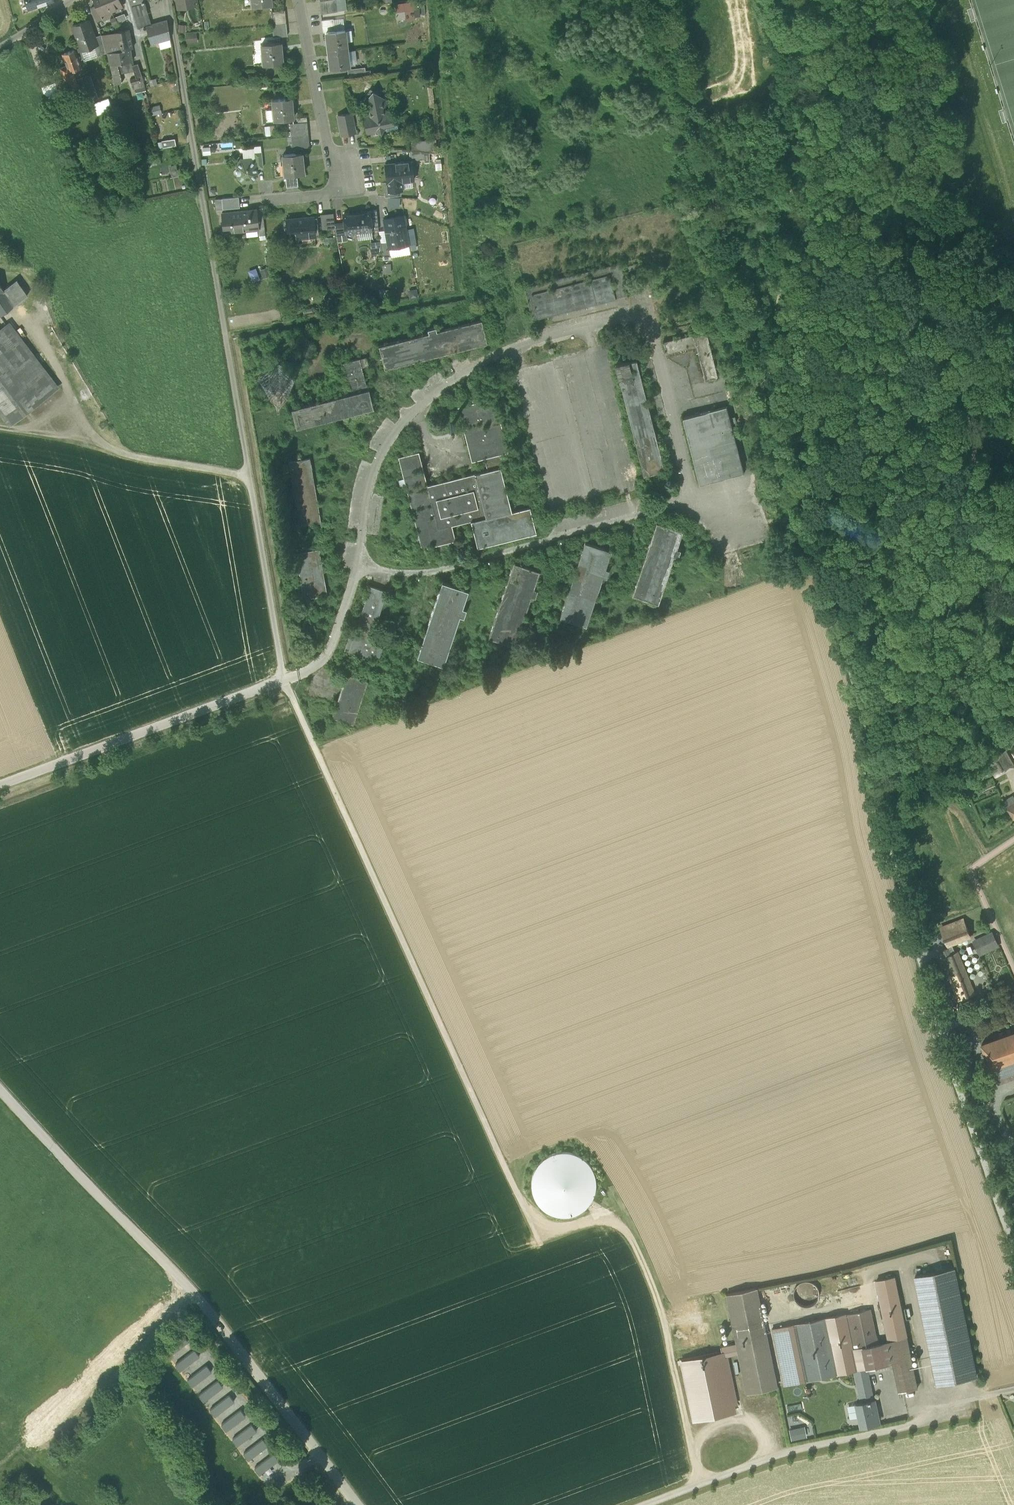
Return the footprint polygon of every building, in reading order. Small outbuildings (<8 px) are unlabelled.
[(28,9),(54,0),(53,0),(25,0),(28,9)] [(111,11),(107,0),(94,0),(96,6),(100,15),(101,15),(111,11)] [(111,11),(122,6),(119,0),(107,0),(111,11)] [(321,14),(337,11),(336,0),(327,0),(320,1),(321,14)] [(337,11),(347,10),(346,0),(336,0),(337,11)] [(417,1),(403,3),(405,11),(413,10),(418,9),(417,1)] [(138,28),(149,25),(151,25),(145,3),(132,6),(138,28)] [(396,13),(405,11),(403,3),(395,5),(396,13)] [(91,8),(97,21),(103,19),(101,15),(100,15),(96,6),(91,8)] [(271,11),(272,24),(286,23),(285,10),(271,11)] [(413,10),(405,11),(407,21),(415,20),(413,10)] [(124,13),(115,17),(118,22),(126,19),(124,13)] [(345,30),(343,18),(334,19),(334,25),(335,31),(344,30),(345,30)] [(80,47),(81,51),(94,46),(97,45),(94,37),(88,20),(72,26),(78,41),(80,47)] [(167,20),(151,25),(149,25),(153,43),(158,41),(170,38),(167,20)] [(287,36),(286,23),(272,24),(274,37),(287,36)] [(106,53),(108,53),(130,48),(130,49),(133,48),(129,30),(101,35),(106,53)] [(326,32),(328,53),(347,51),(346,41),(345,41),(344,30),(335,31),(326,32)] [(197,33),(186,33),(187,43),(197,42),(197,33)] [(94,46),(98,56),(106,53),(101,35),(94,37),(97,45),(94,46)] [(172,46),(170,38),(158,41),(160,49),(172,46)] [(262,43),(264,65),(282,63),(280,42),(262,43)] [(98,56),(94,46),(81,51),(85,60),(98,56)] [(74,49),(74,50),(75,50),(79,61),(84,59),(81,51),(80,47),(74,49)] [(133,61),(130,49),(130,48),(108,53),(111,65),(117,64),(130,61),(133,61)] [(64,79),(66,84),(76,80),(72,70),(81,67),(79,61),(75,50),(74,50),(63,54),(66,66),(60,68),(64,79)] [(355,50),(347,51),(349,65),(357,64),(355,50)] [(349,65),(347,51),(328,53),(330,68),(341,67),(340,66),(349,65)] [(131,65),(130,61),(117,64),(120,73),(133,71),(131,65)] [(139,77),(139,78),(143,77),(138,63),(131,65),(133,71),(136,78),(139,77)] [(111,65),(115,84),(122,83),(120,73),(117,64),(111,65)] [(348,69),(348,76),(366,73),(365,67),(348,69)] [(76,89),(80,101),(97,95),(90,75),(76,80),(79,89),(76,89)] [(56,82),(61,95),(76,89),(79,89),(76,80),(66,84),(64,79),(56,82)] [(46,100),(61,95),(56,82),(42,87),(46,100)] [(377,130),(381,132),(383,129),(386,128),(387,131),(398,129),(396,118),(391,119),(390,113),(384,114),(383,107),(386,103),(385,100),(370,90),(367,96),(369,97),(365,104),(365,107),(369,110),(371,117),(365,118),(368,132),(377,130)] [(97,95),(80,101),(82,104),(98,98),(97,95)] [(274,109),(275,120),(293,119),(291,97),(273,99),(274,109)] [(108,98),(92,104),(97,116),(113,110),(108,98)] [(160,104),(151,107),(153,115),(162,113),(160,104)] [(267,121),(275,120),(274,109),(266,110),(267,121)] [(338,116),(342,135),(355,133),(351,113),(338,116)] [(290,123),(291,135),(308,134),(307,122),(290,123)] [(310,147),(308,134),(291,135),(292,148),(310,147)] [(175,138),(162,140),(163,147),(176,145),(175,138)] [(440,139),(423,140),(424,151),(429,152),(442,152),(440,139)] [(409,150),(424,151),(423,140),(408,141),(409,150)] [(211,147),(203,148),(203,156),(211,155),(211,147)] [(255,154),(254,148),(242,149),(243,159),(250,158),(253,160),(255,158),(255,154)] [(415,157),(415,160),(420,159),(424,159),(424,151),(409,150),(410,158),(415,157)] [(283,154),(285,175),(297,174),(304,174),(302,152),(283,154)] [(256,162),(256,167),(263,167),(261,153),(255,154),(255,158),(253,160),(256,162)] [(126,166),(124,157),(116,159),(118,168),(126,166)] [(236,164),(236,168),(235,168),(233,170),(233,171),(234,172),(235,174),(237,174),(237,177),(243,182),(253,181),(257,175),(256,167),(256,162),(253,160),(250,158),(243,159),(240,159),(236,164)] [(388,183),(389,190),(400,189),(402,189),(402,188),(401,181),(413,179),(413,180),(411,160),(410,160),(410,161),(386,164),(386,163),(385,163),(387,183),(388,183)] [(178,176),(177,164),(170,165),(171,176),(178,176)] [(285,175),(286,187),(298,186),(297,174),(285,175)] [(401,181),(402,188),(413,187),(413,180),(413,179),(401,181)] [(222,198),(223,209),(238,207),(237,196),(222,198)] [(400,197),(388,196),(387,207),(399,207),(400,197)] [(223,209),(222,198),(215,199),(216,209),(223,209)] [(262,208),(256,209),(258,229),(259,234),(265,234),(262,208)] [(230,211),(230,212),(232,230),(232,231),(233,231),(233,230),(246,229),(257,228),(258,229),(256,209),(256,210),(231,212),(231,211),(230,211)] [(371,230),(379,230),(377,210),(369,210),(369,211),(370,211),(372,230),(371,230)] [(344,222),(345,232),(346,232),(356,231),(371,230),(372,230),(370,211),(369,211),(343,214),(344,222)] [(225,231),(232,230),(230,212),(223,213),(223,212),(222,212),(224,232),(225,232),(225,231)] [(335,228),(334,223),(333,214),(321,215),(322,229),(335,228)] [(387,241),(389,248),(407,245),(404,230),(406,229),(403,215),(384,219),(385,230),(387,241)] [(287,219),(289,239),(315,236),(313,216),(287,219)] [(344,222),(334,223),(336,235),(337,235),(346,234),(346,232),(345,232),(344,222)] [(257,228),(246,229),(247,236),(258,235),(258,229),(257,228)] [(404,230),(407,245),(410,244),(416,243),(414,228),(406,229),(404,230)] [(371,230),(356,231),(357,239),(372,237),(371,230)] [(387,241),(385,230),(379,231),(380,243),(387,241)] [(380,243),(382,257),(390,256),(389,248),(387,241),(380,243)] [(407,245),(389,248),(390,256),(390,257),(411,254),(410,244),(407,245)] [(391,263),(382,264),(383,274),(392,273),(391,263)] [(524,287),(532,319),(537,317),(537,318),(615,298),(629,294),(621,263),(524,287)] [(271,275),(268,266),(260,270),(263,278),(271,275)] [(648,282),(650,291),(656,290),(654,281),(648,282)] [(17,282),(4,291),(15,305),(27,296),(17,282)] [(15,305),(4,291),(0,285),(0,316),(15,305)] [(409,299),(418,298),(417,289),(408,290),(409,299)] [(361,297),(349,297),(349,308),(362,307),(361,297)] [(378,345),(384,368),(487,342),(481,319),(436,331),(435,327),(427,329),(428,333),(378,345)] [(10,423),(57,387),(9,323),(0,330),(0,411),(10,423)] [(696,346),(705,381),(718,378),(706,331),(663,342),(666,353),(696,346)] [(261,377),(285,394),(296,375),(317,353),(307,343),(284,368),(273,360),(261,377)] [(367,357),(359,358),(362,367),(369,366),(367,357)] [(291,408),(296,428),(374,408),(369,389),(367,389),(362,367),(359,358),(343,363),(351,393),(291,408)] [(615,365),(643,475),(664,469),(636,359),(615,365)] [(470,520),(477,546),(527,534),(528,537),(536,535),(535,532),(536,532),(530,506),(511,510),(497,454),(508,451),(494,397),(458,406),(471,461),(484,458),(487,469),(474,473),(427,485),(419,451),(398,456),(421,548),(455,540),(452,525),(470,520)] [(682,418),(699,484),(744,473),(732,423),(737,422),(735,417),(730,418),(728,406),(682,418)] [(288,462),(300,526),(321,522),(310,458),(288,462)] [(632,595),(658,604),(674,556),(678,557),(680,549),(676,548),(682,530),(656,522),(632,595)] [(560,617),(586,626),(602,576),(606,577),(609,569),(605,568),(611,550),(585,542),(560,617)] [(296,553),(303,599),(327,595),(319,549),(296,553)] [(488,637),(515,646),(531,596),(535,597),(537,589),(534,588),(539,570),(513,562),(488,637)] [(417,657),(443,666),(460,616),(463,617),(466,609),(462,608),(468,590),(442,582),(417,657)] [(348,651),(378,661),(384,645),(371,640),(387,592),(370,586),(353,638),(349,637),(344,650),(349,651),(348,651)] [(332,717),(354,724),(368,681),(346,674),(332,717)] [(989,760),(995,773),(1007,766),(1008,768),(1013,766),(1005,751),(989,760)] [(996,775),(1008,768),(1007,766),(995,773),(996,775)] [(947,779),(951,788),(959,784),(956,776),(947,779)] [(1009,810),(1013,806),(1013,796),(1013,795),(1004,801),(1009,810)] [(952,955),(956,952),(952,943),(970,936),(964,920),(942,929),(952,955)] [(975,942),(980,954),(998,945),(993,933),(975,942)] [(956,952),(952,955),(943,958),(960,1000),(973,995),(956,952)] [(991,1068),(992,1067),(1013,1060),(1013,1033),(982,1044),(991,1068)] [(992,1067),(999,1084),(1013,1079),(1013,1060),(992,1067)] [(559,1151),(549,1154),(540,1160),(534,1169),(530,1180),(531,1190),(535,1201),(542,1209),(551,1214),(562,1217),(573,1215),(583,1211),(590,1203),(595,1193),(597,1182),(594,1172),(589,1162),(580,1155),(570,1151),(559,1151)] [(916,1276),(938,1384),(977,1376),(955,1268),(916,1276)] [(876,1281),(889,1341),(907,1337),(895,1277),(876,1281)] [(795,1286),(793,1296),(798,1305),(808,1307),(817,1301),(819,1292),(814,1283),(804,1281),(795,1286)] [(739,1353),(747,1393),(777,1386),(756,1288),(726,1294),(736,1343),(739,1353)] [(871,1309),(845,1314),(857,1370),(864,1368),(893,1362),(911,1358),(907,1337),(889,1341),(878,1343),(871,1309)] [(836,1374),(854,1370),(857,1370),(845,1314),(825,1318),(836,1374)] [(794,1324),(806,1380),(836,1374),(825,1318),(794,1324)] [(806,1380),(794,1324),(772,1329),(783,1385),(806,1380)] [(164,1349),(169,1355),(188,1341),(183,1334),(164,1349)] [(736,1343),(720,1347),(721,1352),(722,1352),(723,1357),(739,1353),(736,1343)] [(194,1349),(175,1363),(180,1370),(199,1355),(194,1349)] [(721,1352),(681,1360),(693,1420),(734,1411),(723,1357),(722,1352),(721,1352)] [(911,1358),(893,1362),(899,1392),(918,1388),(911,1358)] [(207,1365),(187,1379),(192,1385),(211,1371),(207,1365)] [(854,1370),(856,1382),(866,1380),(864,1368),(857,1370),(854,1370)] [(218,1379),(199,1394),(204,1401),(223,1386),(218,1379)] [(856,1382),(860,1402),(873,1400),(871,1389),(868,1390),(866,1380),(856,1382)] [(229,1394),(210,1409),(215,1415),(234,1401),(229,1394)] [(858,1417),(860,1426),(877,1422),(874,1408),(876,1408),(874,1399),(873,1400),(860,1402),(857,1403),(857,1404),(860,1417),(858,1417)] [(860,1417),(857,1404),(847,1406),(850,1419),(858,1417),(860,1417)] [(241,1409),(221,1424),(226,1430),(246,1415),(241,1409)] [(252,1424),(233,1438),(237,1445),(257,1430),(252,1424)] [(804,1426),(789,1429),(791,1441),(807,1437),(804,1426)] [(263,1438),(244,1453),(249,1459),(268,1445),(263,1438)] [(274,1453),(255,1467),(260,1474),(279,1459),(274,1453)]
